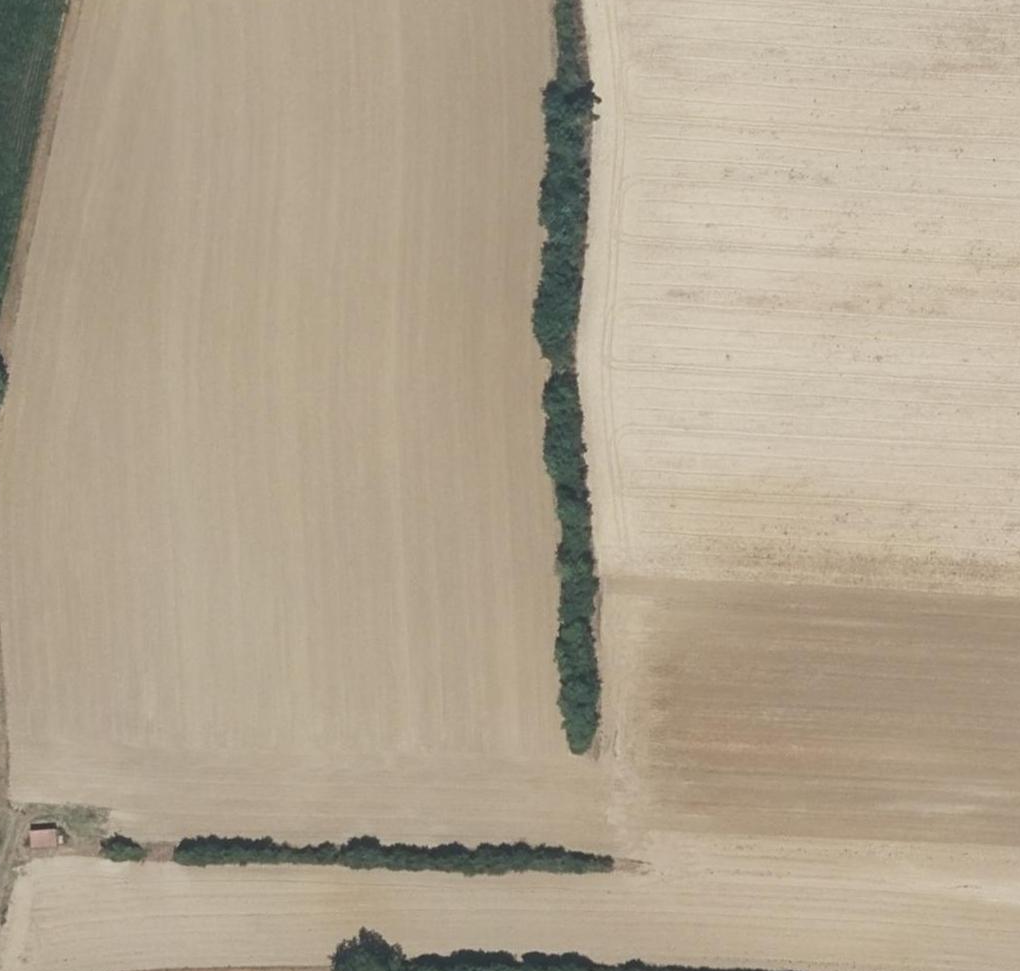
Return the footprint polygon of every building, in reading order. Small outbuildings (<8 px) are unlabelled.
[(35,832),(36,848),(62,847),(61,830),(35,832)]
